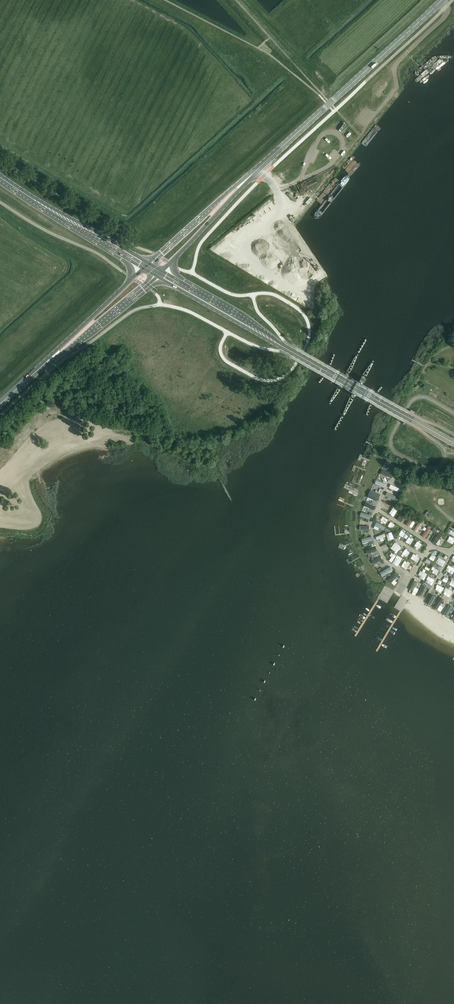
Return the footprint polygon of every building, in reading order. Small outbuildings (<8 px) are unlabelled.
[(317,173),(313,179),(318,183),(322,177),(317,173)] [(296,199),(298,197),(292,189),(289,191),(296,199)] [(265,200),(250,215),(255,219),(260,214),(263,217),(272,209),(269,207),(274,202),(269,198),(268,199),(271,202),(269,204),(265,200)] [(296,215),(301,212),(296,205),(288,210),(293,218),(297,216),(296,215)] [(237,224),(232,228),(236,234),(242,230),(237,224)] [(345,373),(340,383),(339,386),(338,386),(338,387),(339,387),(339,388),(340,388),(341,388),(341,387),(348,375),(348,374),(348,373),(347,373),(346,373),(345,373)] [(361,377),(354,389),(351,395),(351,396),(351,397),(352,397),(352,398),(353,398),(354,398),(354,397),(355,397),(365,379),(365,378),(365,377),(364,376),(363,376),(362,376),(361,377)] [(401,465),(396,463),(387,458),(385,463),(397,469),(397,468),(399,470),(401,465)] [(388,476),(390,477),(392,478),(393,474),(382,469),(381,473),(388,476)] [(371,490),(367,497),(377,501),(378,498),(379,499),(379,497),(381,494),(371,490)] [(397,500),(398,497),(396,496),(387,492),(385,496),(395,500),(397,500)] [(375,506),(366,501),(364,506),(374,510),(375,506)] [(401,521),(406,513),(403,511),(397,519),(401,521)] [(361,512),(360,516),(367,518),(366,521),(368,522),(369,519),(370,519),(371,515),(361,512)] [(409,526),(415,518),(412,516),(411,516),(411,517),(406,524),(409,526)] [(414,530),(417,532),(421,526),(422,525),(423,523),(420,521),(414,530)] [(376,522),(375,525),(386,531),(387,528),(376,522)] [(422,535),(425,538),(431,530),(428,527),(422,535)] [(435,544),(442,536),(444,537),(445,535),(440,532),(439,533),(432,542),(435,544)] [(399,551),(404,545),(397,540),(393,546),(399,551)] [(383,559),(381,556),(372,561),(374,564),(383,559)] [(445,565),(448,559),(441,556),(438,561),(445,565)] [(390,566),(380,573),(382,576),(393,570),(390,566)] [(388,580),(391,583),(398,575),(400,578),(401,576),(399,574),(396,571),(388,580)] [(411,587),(410,589),(413,591),(416,585),(417,586),(418,584),(417,583),(418,580),(415,579),(414,580),(411,587)] [(418,594),(422,596),(426,586),(427,584),(424,583),(423,585),(422,585),(418,594)] [(451,596),(453,590),(453,589),(448,586),(444,592),(451,596)] [(444,601),(443,600),(444,599),(440,596),(433,607),(437,609),(438,609),(440,605),(441,603),(443,604),(444,601)] [(452,607),(449,605),(444,614),(447,616),(450,611),(451,611),(452,609),(451,608),(452,607)]
